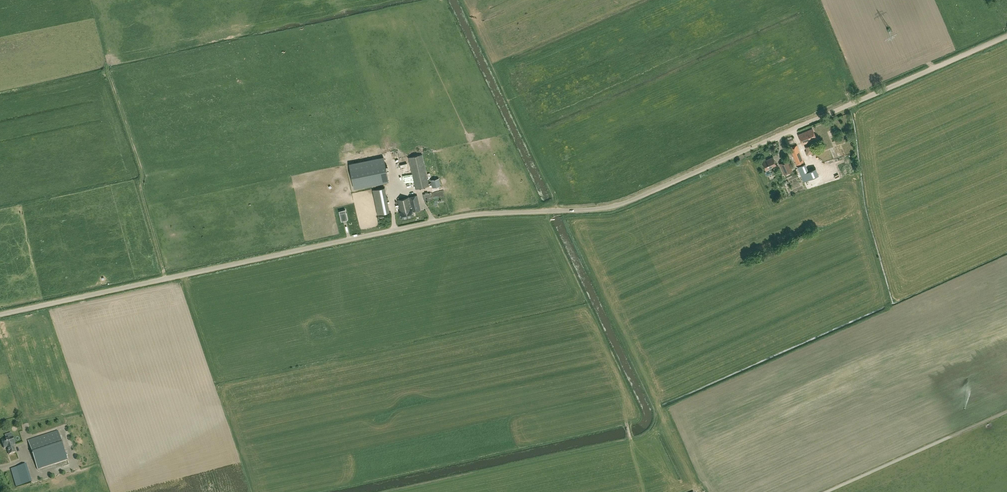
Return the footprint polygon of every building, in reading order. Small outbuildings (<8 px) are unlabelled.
[(798,134),(802,144),(816,139),(812,128),(798,134)] [(811,144),(803,147),(807,155),(814,152),(811,144)] [(790,148),(794,157),(796,163),(798,163),(799,165),(802,164),(801,162),(803,161),(797,145),(790,148)] [(409,157),(416,189),(429,186),(422,154),(409,157)] [(354,188),(388,181),(384,157),(349,164),(354,188)] [(773,157),(762,162),(766,170),(776,165),(773,157)] [(792,170),(790,166),(787,160),(780,163),(784,174),(792,170)] [(805,165),(798,167),(804,181),(817,176),(814,168),(808,171),(805,165)] [(431,180),(433,187),(440,186),(439,178),(431,180)] [(389,212),(385,187),(373,190),(378,214),(389,212)] [(423,194),(424,201),(425,201),(432,199),(430,192),(423,194)] [(420,209),(417,195),(397,200),(400,212),(401,218),(414,215),(413,211),(420,209)] [(342,220),(348,219),(345,210),(339,211),(342,220)] [(22,425),(24,431),(29,432),(34,429),(33,423),(27,422),(22,425)] [(67,460),(58,431),(28,440),(37,470),(67,460)] [(15,444),(13,437),(2,441),(4,448),(7,447),(9,454),(16,452),(13,445),(15,444)] [(16,487),(31,482),(26,465),(11,469),(16,487)]
